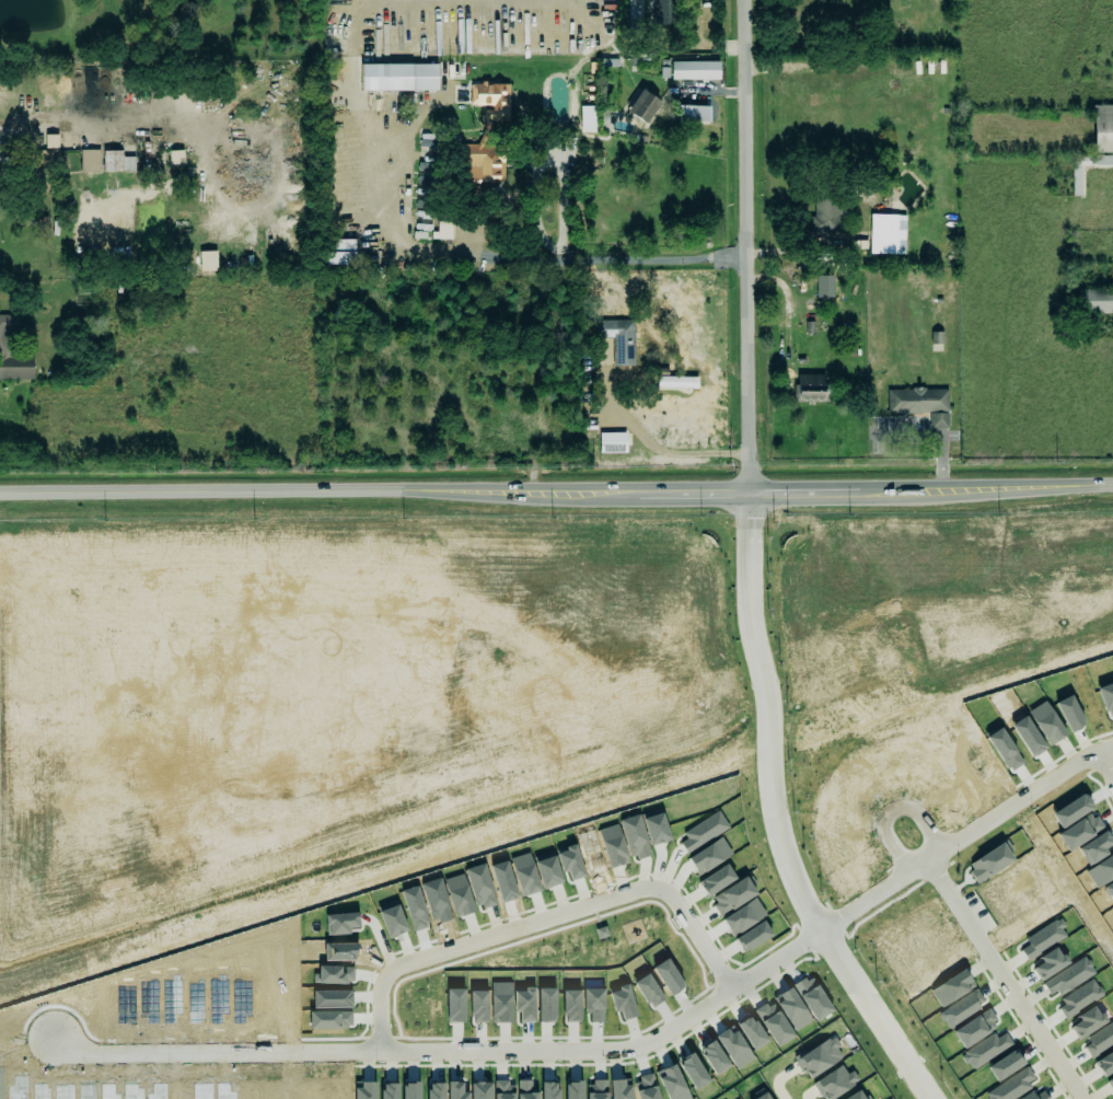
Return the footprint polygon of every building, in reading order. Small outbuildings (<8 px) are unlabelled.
[(678,0),(654,0),(655,23),(678,23),(678,0)] [(719,62),(671,62),(671,80),(719,80),(719,62)] [(360,90),(437,91),(438,65),(361,63),(360,90)] [(471,83),(471,107),(484,107),(484,122),(509,122),(509,84),(471,83)] [(659,100),(640,90),(628,112),(647,122),(659,100)] [(1093,106),(1094,153),(1112,153),(1112,105),(1093,106)] [(580,132),(596,132),(596,106),(581,106),(580,132)] [(709,107),(678,106),(677,123),(709,124),(709,107)] [(600,124),(608,125),(608,111),(597,111),(597,117),(600,117),(600,124)] [(45,148),(58,148),(58,135),(45,135),(45,148)] [(477,182),(504,181),(504,144),(458,145),(459,183),(468,183),(468,190),(477,190),(477,182)] [(78,149),(96,149),(96,171),(78,171),(78,149)] [(52,150),(28,151),(28,168),(37,168),(37,189),(53,189),(52,150)] [(100,150),(118,150),(118,154),(119,154),(119,162),(118,162),(119,170),(101,170),(100,150)] [(1094,166),(1112,166),(1112,155),(1094,155),(1094,166)] [(1073,196),(1083,196),(1082,166),(1093,166),(1093,157),(1072,157),(1073,196)] [(815,230),(838,231),(839,194),(816,194),(815,230)] [(905,254),(906,215),(870,214),(870,254),(905,254)] [(451,240),(452,218),(436,218),(435,239),(451,240)] [(355,240),(331,239),(331,251),(326,251),(326,265),(355,265),(355,240)] [(216,251),(199,251),(200,271),(217,271),(216,251)] [(1085,291),(1085,313),(1112,313),(1112,291),(1085,291)] [(33,356),(8,356),(8,333),(18,333),(18,315),(0,315),(0,380),(33,380),(33,356)] [(595,337),(610,337),(611,365),(633,365),(630,320),(595,319),(595,337)] [(825,374),(798,375),(798,402),(825,401),(825,374)] [(697,389),(697,377),(657,377),(657,388),(697,389)] [(948,389),(887,389),(887,414),(928,414),(928,429),(948,429),(948,389)] [(625,433),(599,433),(600,453),(626,452),(625,433)] [(806,1079),(842,1059),(837,1049),(840,1047),(834,1037),(795,1058),(806,1079)] [(847,1074),(840,1065),(812,1084),(822,1098),(832,1098),(859,1081),(852,1071),(847,1074)] [(764,1090),(749,1098),(769,1098),(764,1090)] [(859,1090),(844,1098),(865,1098),(859,1090)]
